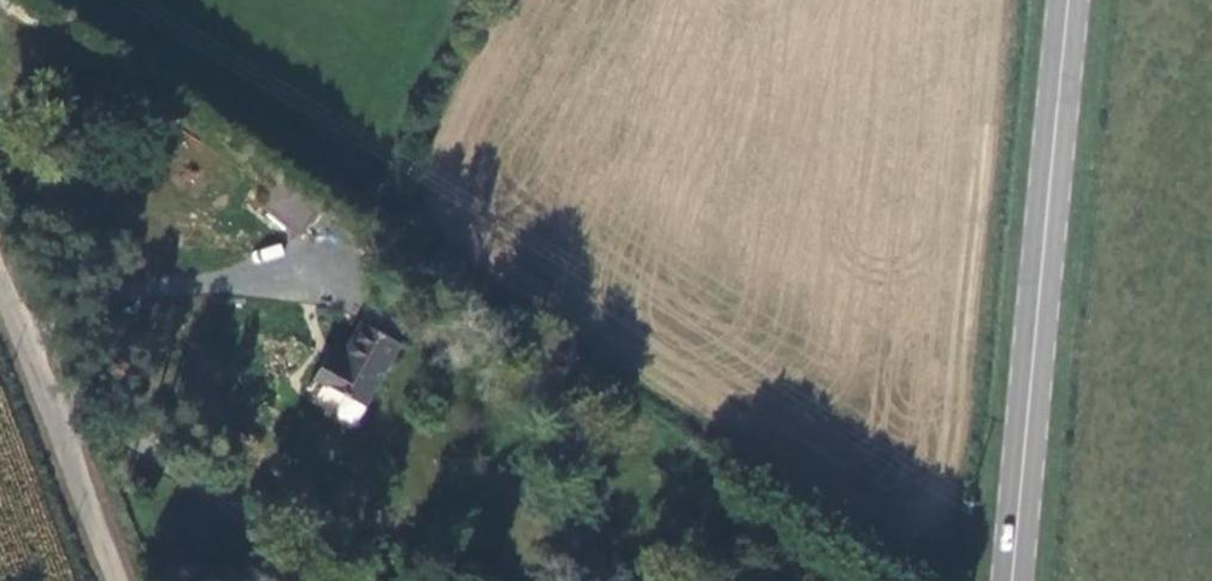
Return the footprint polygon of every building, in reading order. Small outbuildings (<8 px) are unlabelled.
[(264,210),(302,240),(325,207),(267,161),(256,177),(275,192),(264,210)] [(329,363),(318,384),(369,411),(410,330),(373,311),(342,370),(329,363)]
